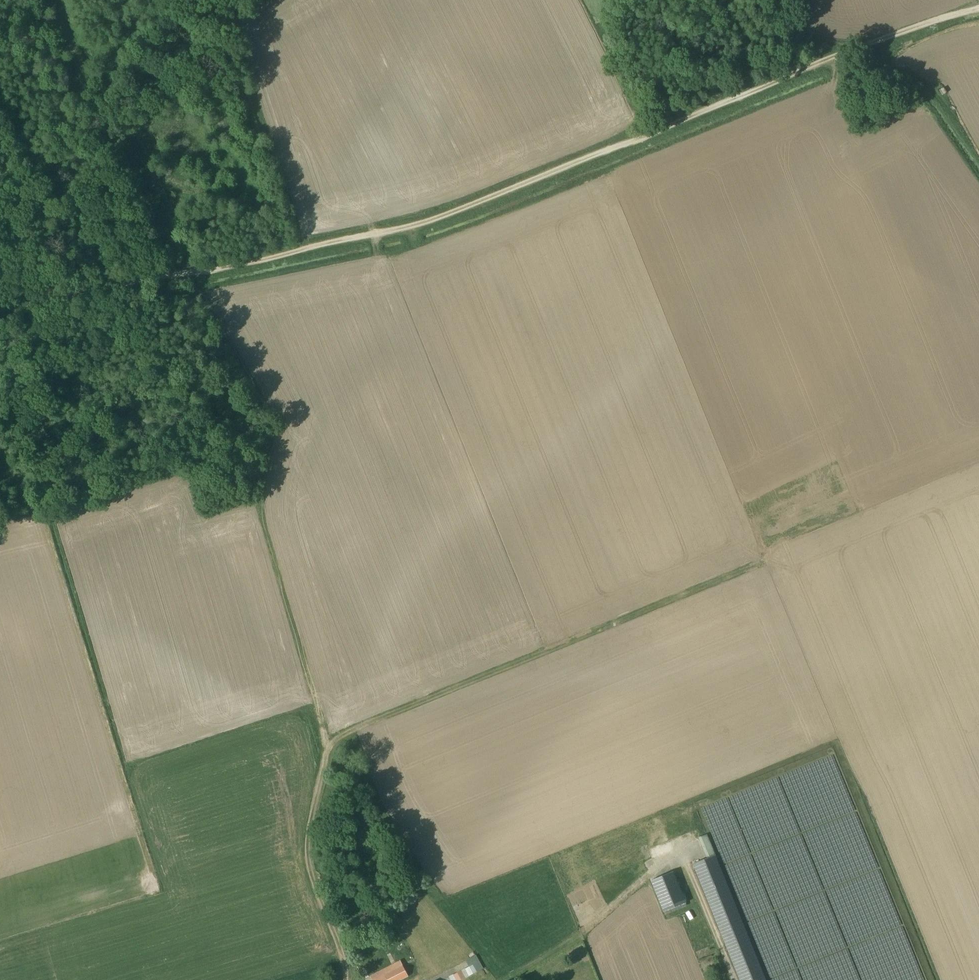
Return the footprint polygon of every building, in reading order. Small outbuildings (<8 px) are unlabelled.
[(695,868),(740,979),(766,979),(715,854),(693,863),(695,868)] [(651,880),(663,912),(686,902),(674,871),(651,880)] [(392,972),(376,979),(398,979),(408,975),(403,964),(391,970),(392,972)] [(453,974),(457,979),(461,979),(465,978),(461,970),(453,974)]
